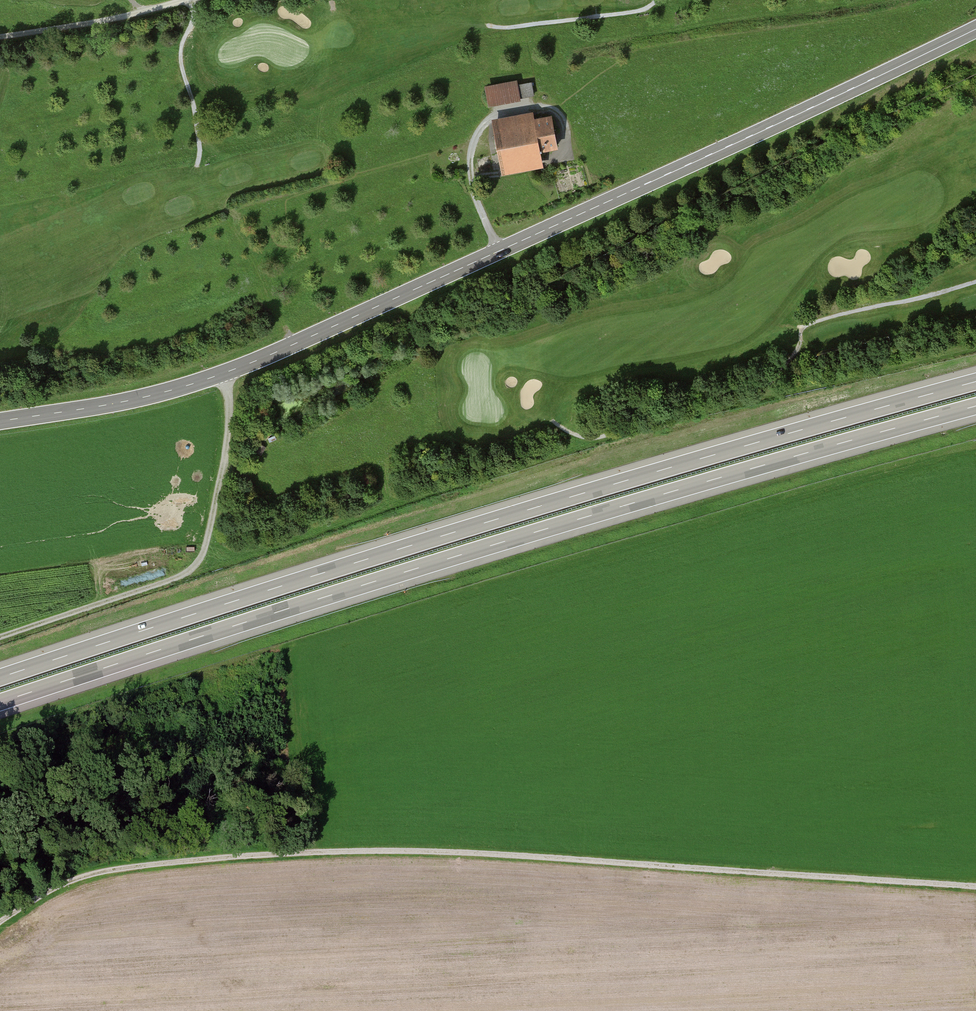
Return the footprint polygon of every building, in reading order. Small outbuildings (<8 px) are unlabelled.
[(517,82),(486,88),(489,107),(520,101),(520,99),(534,96),(531,84),(518,87),(517,82)] [(533,116),(493,124),(503,176),(542,168),(538,152),(556,148),(551,121),(534,124),(533,116)]
